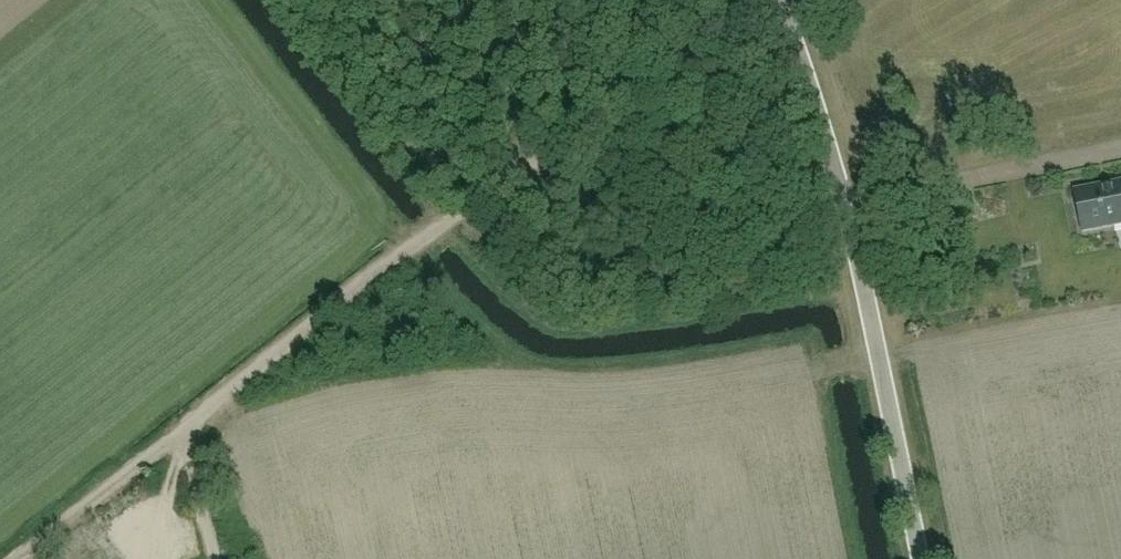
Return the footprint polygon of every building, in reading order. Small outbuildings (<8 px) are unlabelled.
[(1074,189),(1082,229),(1120,222),(1120,180),(1074,189)]
